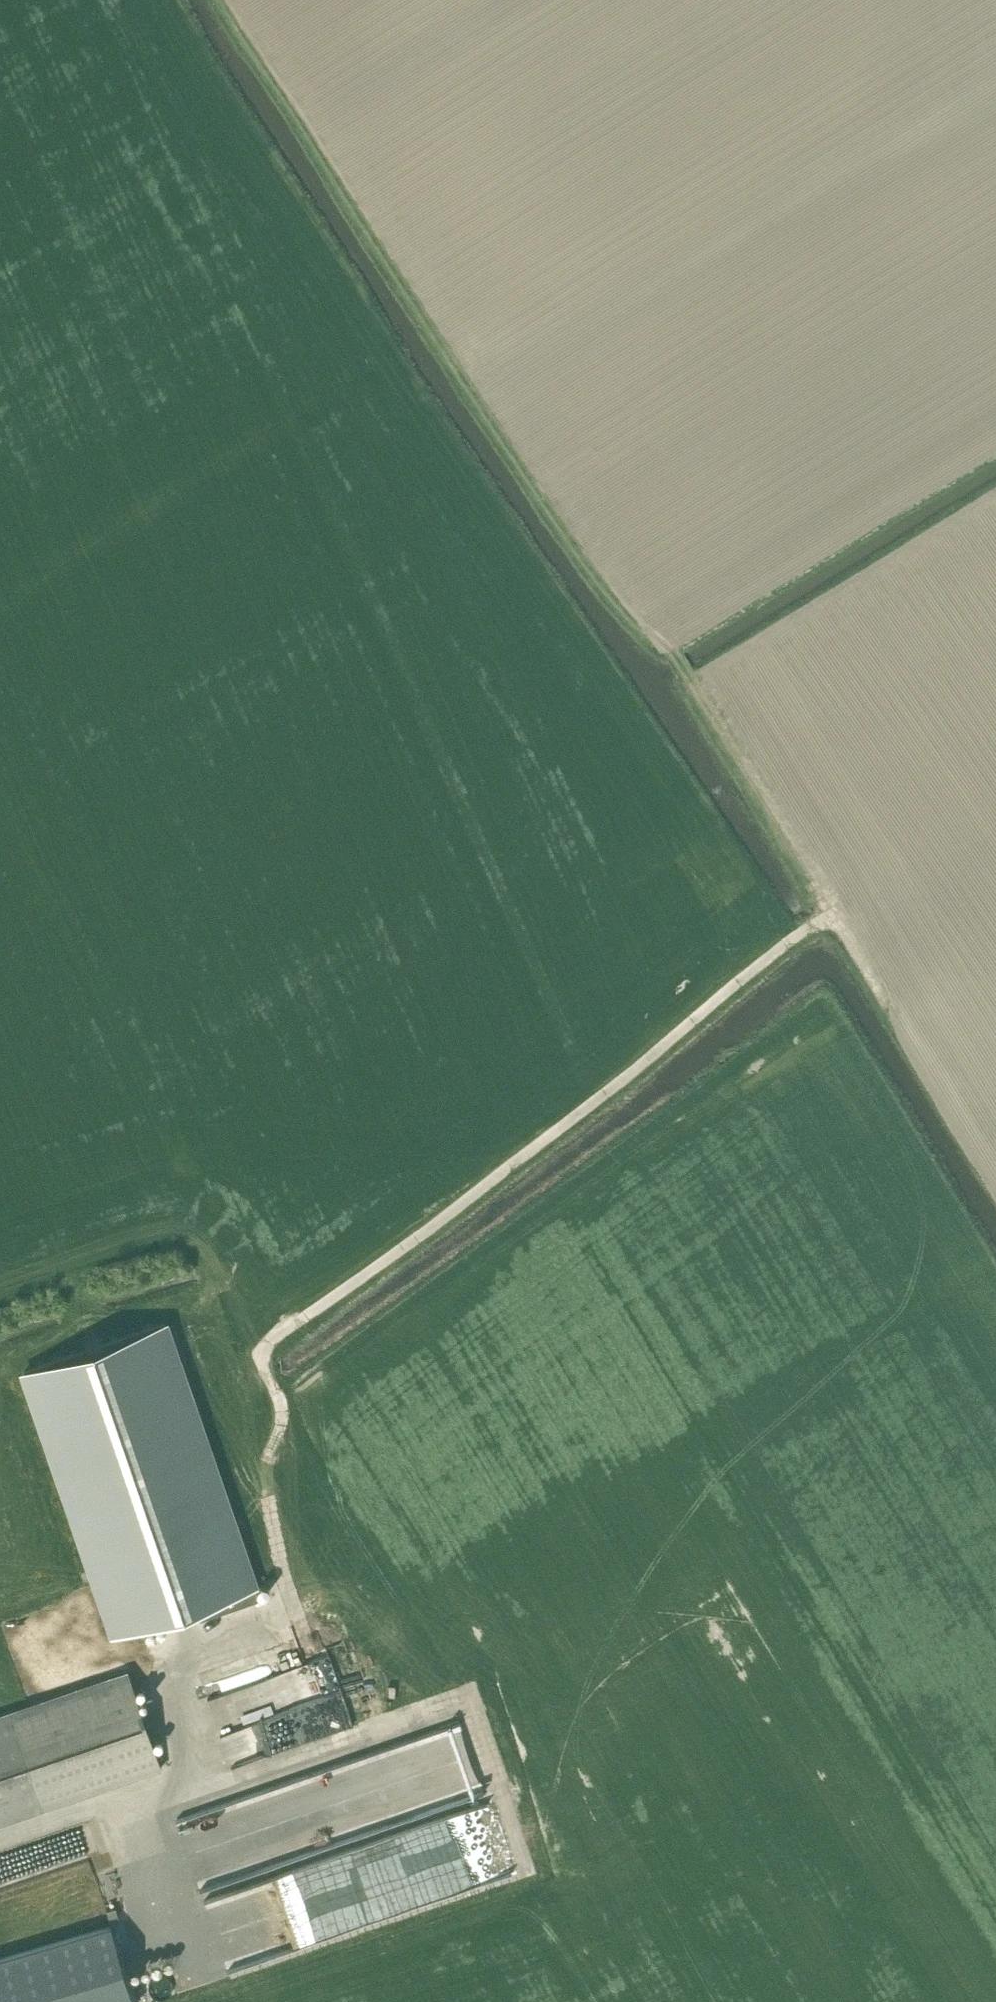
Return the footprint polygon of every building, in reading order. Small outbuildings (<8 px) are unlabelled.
[(258,1598),(164,1323),(24,1371),(114,1633),(195,1605),(200,1618),(258,1598)] [(207,1689),(290,1666),(286,1649),(202,1673),(207,1689)] [(255,1757),(353,1726),(330,1655),(233,1686),(255,1757)] [(160,1768),(127,1671),(0,1714),(0,1823),(160,1768)] [(491,1800),(376,1836),(379,1847),(494,1810),(491,1800)] [(278,1944),(320,1932),(314,1910),(292,1916),(289,1905),(322,1896),(313,1864),(207,1893),(211,1909),(220,1906),(226,1931),(259,1922),(262,1934),(268,1933),(271,1944),(228,1956),(233,1974),(283,1961),(278,1944)] [(120,1922),(116,1908),(107,1910),(111,1924),(120,1922)] [(0,1958),(0,2001),(134,2001),(111,1925),(0,1958)]
